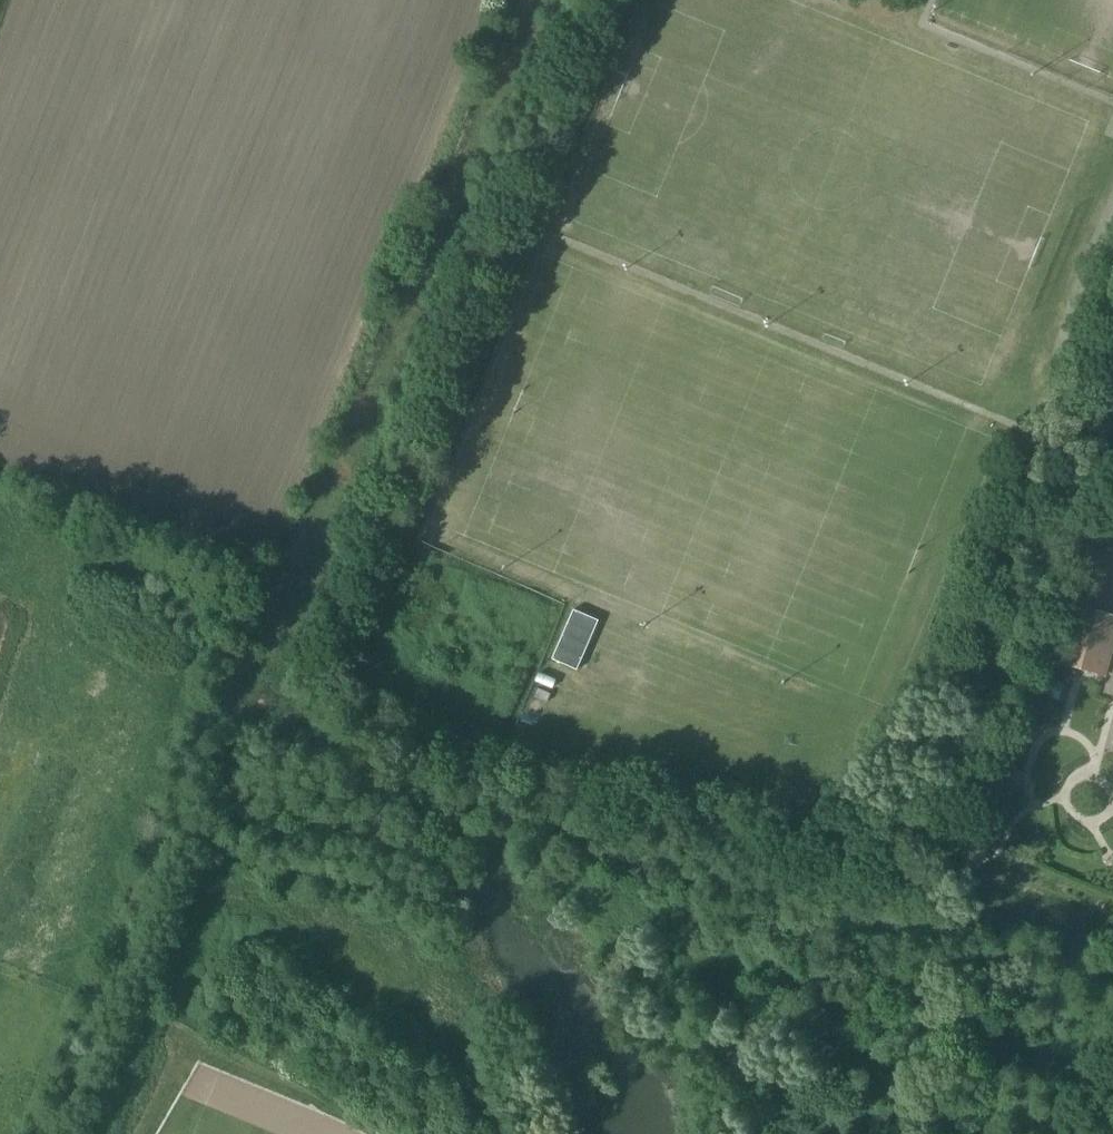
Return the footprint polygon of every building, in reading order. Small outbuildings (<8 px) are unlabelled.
[(1104,677),(1112,644),(1112,617),(1074,606),(1058,664),(1104,677)] [(556,651),(551,663),(576,674),(581,662),(556,651)]
